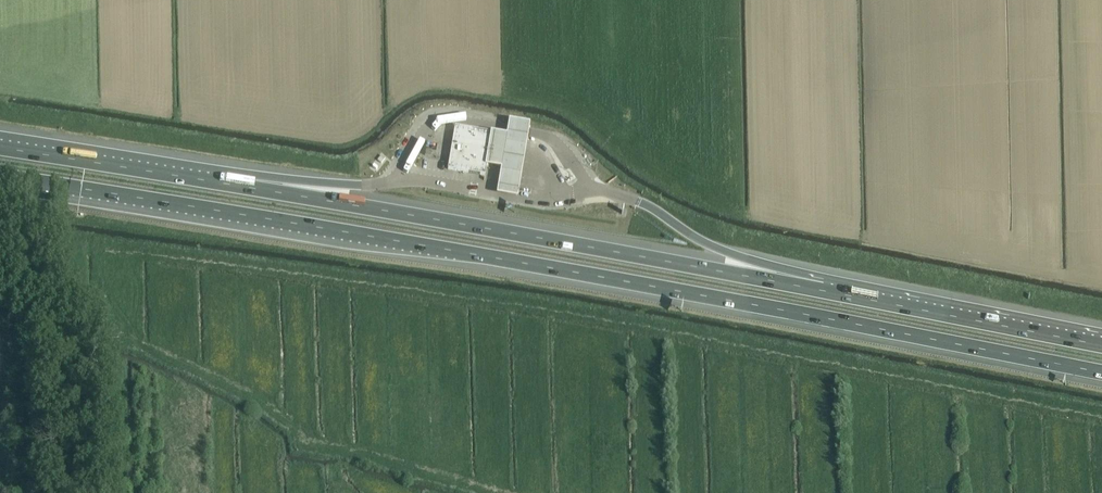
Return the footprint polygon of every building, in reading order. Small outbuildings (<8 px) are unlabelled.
[(489,133),(484,166),(501,169),(498,188),(497,193),(518,197),(519,191),(529,131),(531,125),(511,121),(511,128),(509,138),(489,133)] [(489,133),(452,127),(445,169),(482,176),(484,166),(489,133)]
